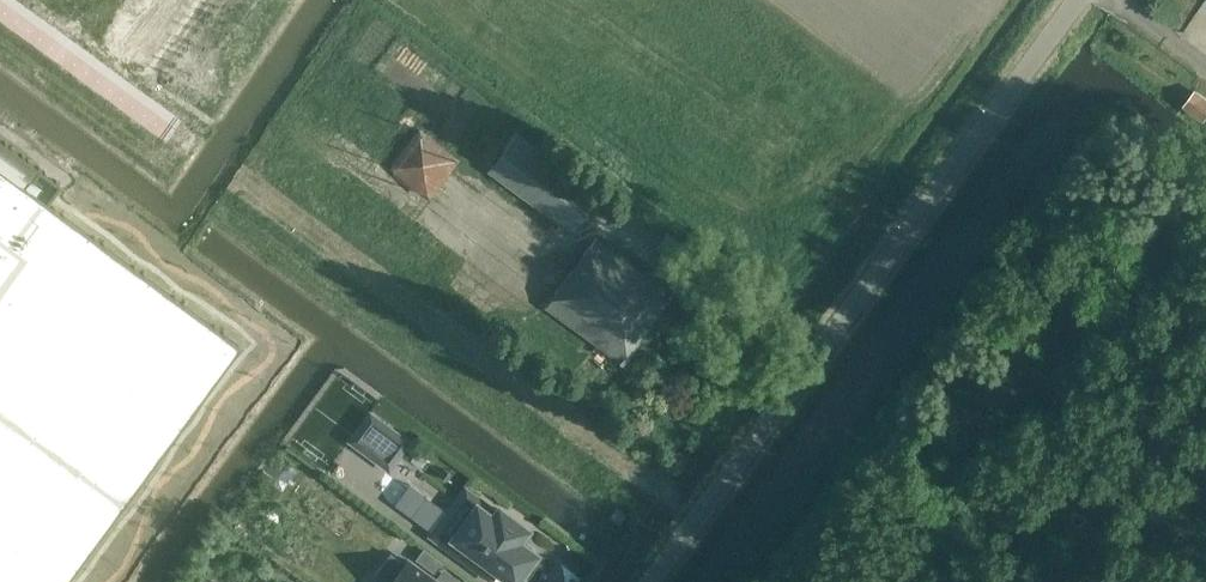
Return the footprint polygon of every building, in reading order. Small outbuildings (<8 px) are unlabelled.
[(1205,116),(1205,98),(1196,90),(1186,104),(1204,118),(1205,116)] [(455,158),(416,129),(391,164),(430,192),(455,158)] [(598,193),(515,132),(487,169),(570,230),(598,193)] [(238,343),(46,201),(59,182),(0,138),(0,581),(61,581),(238,343)] [(461,260),(404,217),(387,240),(444,282),(461,260)] [(675,262),(687,247),(667,232),(656,248),(675,262)] [(622,361),(672,293),(653,279),(655,276),(650,272),(648,275),(596,237),(546,305),(622,361)] [(370,413),(350,440),(389,468),(409,441),(370,413)] [(453,537),(476,554),(469,563),(491,579),(497,570),(499,572),(514,581),(515,581),(536,554),(518,541),(527,529),(499,507),(496,510),(492,516),(477,504),(453,537)] [(609,514),(619,522),(626,513),(617,505),(609,514)] [(567,556),(585,570),(590,563),(571,550),(567,556)] [(436,579),(425,571),(408,558),(390,581),(440,581),(436,579)]
